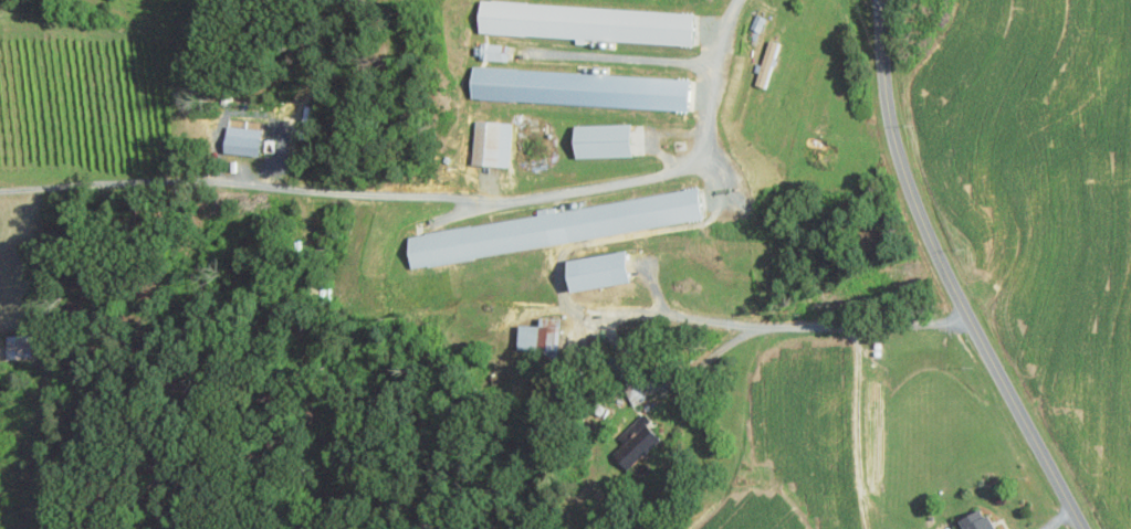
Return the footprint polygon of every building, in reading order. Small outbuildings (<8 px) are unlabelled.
[(697,12),(480,1),(478,34),(695,45),(697,12)] [(750,28),(759,32),(766,17),(756,13),(750,28)] [(754,85),(764,88),(779,43),(769,40),(754,85)] [(689,109),(691,77),(472,69),(471,101),(689,109)] [(471,164),(508,166),(510,122),(473,121),(471,164)] [(633,157),(632,124),(575,125),(576,158),(633,157)] [(261,128),(226,127),(225,153),(260,155),(261,128)] [(705,224),(700,189),(553,209),(553,213),(407,233),(411,264),(705,224)] [(633,284),(628,251),(569,259),(573,292),(633,284)] [(518,350),(558,351),(559,318),(540,318),(540,326),(519,325),(518,350)] [(6,359),(31,358),(30,335),(6,336),(6,359)] [(628,470),(663,438),(642,415),(625,431),(630,437),(613,454),(628,470)] [(965,528),(994,528),(985,509),(961,520),(965,528)]
